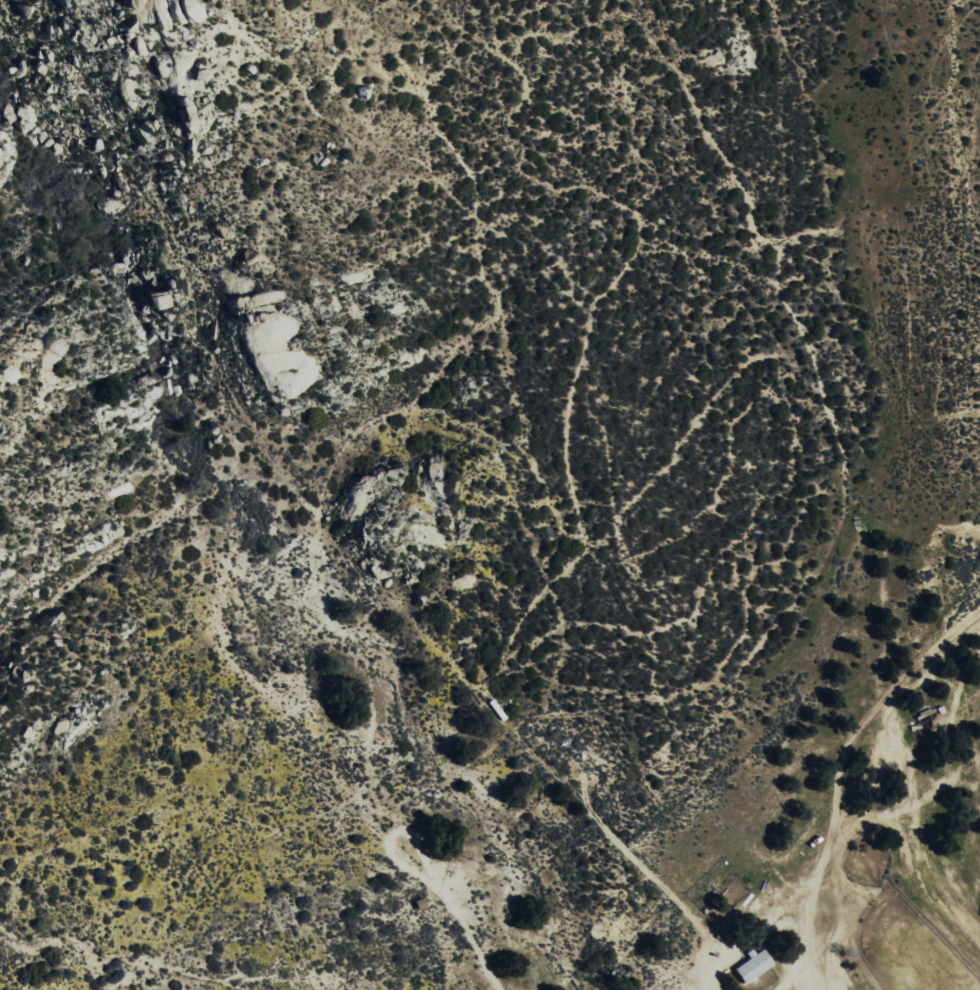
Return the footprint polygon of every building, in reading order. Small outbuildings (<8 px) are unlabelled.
[(733,969),(744,984),(773,965),(763,949),(733,969)]
